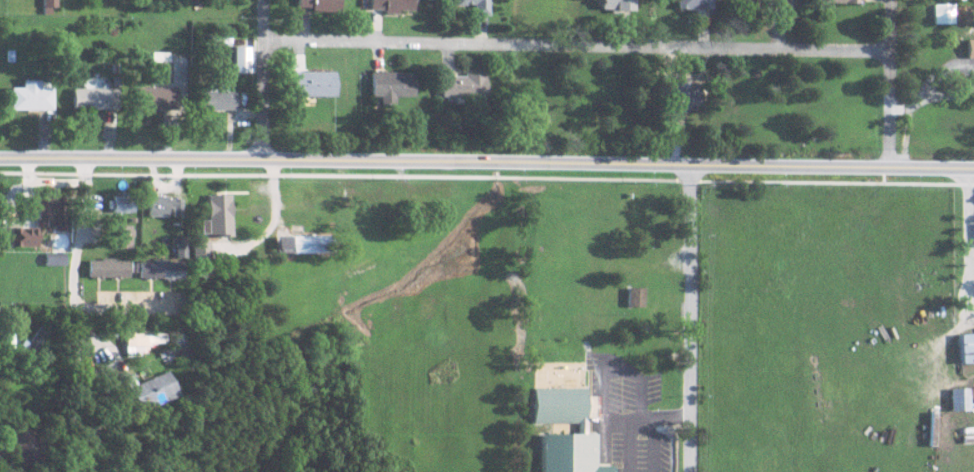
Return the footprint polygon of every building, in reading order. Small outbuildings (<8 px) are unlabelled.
[(43,13),(52,13),(52,6),(58,6),(58,0),(43,0),(43,13)] [(341,0),(299,0),(299,7),(312,7),(312,11),(341,12),(341,0)] [(370,10),(399,11),(399,9),(415,10),(415,0),(371,0),(370,10)] [(473,4),(473,15),(489,14),(488,0),(455,0),(455,5),(473,4)] [(598,9),(630,10),(631,0),(598,0),(598,9)] [(709,8),(709,0),(674,0),(674,9),(709,8)] [(931,24),(953,23),(952,3),(931,4),(931,24)] [(965,38),(966,58),(973,58),(973,38),(965,38)] [(171,83),(172,61),(156,61),(156,56),(154,56),(153,82),(171,83)] [(336,96),(337,72),(295,71),(294,95),(336,96)] [(394,96),(414,96),(414,72),(371,71),(371,96),(380,96),(380,103),(393,103),(394,96)] [(485,74),(441,73),(440,97),(484,99),(485,74)] [(11,109),(53,108),(52,87),(39,87),(39,79),(23,79),(23,86),(10,86),(11,109)] [(664,106),(692,112),(697,85),(669,79),(664,106)] [(204,109),(239,108),(238,91),(226,91),(226,89),(220,89),(219,85),(211,85),(211,90),(204,91),(204,109)] [(137,106),(177,108),(177,88),(137,86),(137,106)] [(119,107),(118,87),(72,88),(73,108),(119,107)] [(136,195),(110,194),(109,212),(135,212),(136,195)] [(234,235),(233,194),(210,195),(211,235),(234,235)] [(151,216),(171,215),(171,217),(184,217),(183,195),(150,196),(151,216)] [(37,225),(61,224),(61,198),(36,199),(37,225)] [(132,248),(133,226),(116,225),(115,247),(132,248)] [(9,246),(37,246),(37,227),(8,228),(9,246)] [(177,256),(188,256),(188,234),(178,234),(177,256)] [(278,236),(278,253),(328,252),(328,234),(278,236)] [(213,241),(196,241),(196,273),(212,274),(213,241)] [(46,265),(65,267),(67,251),(48,249),(46,265)] [(90,259),(90,277),(131,276),(131,259),(90,259)] [(184,260),(141,260),(141,278),(184,279),(184,260)] [(644,288),(627,288),(626,306),(643,306),(644,288)] [(36,355),(49,328),(39,323),(26,350),(36,355)] [(164,332),(125,333),(125,357),(145,356),(145,343),(164,343),(164,332)] [(973,362),(973,333),(959,334),(961,363),(973,362)] [(130,375),(123,378),(137,411),(176,395),(166,370),(134,384),(130,375)] [(614,466),(598,466),(598,433),(587,433),(588,388),(533,387),(533,422),(577,423),(577,433),(542,433),(541,471),(614,471),(614,466)] [(950,411),(969,410),(968,388),(950,388),(950,411)] [(37,432),(14,431),(13,466),(36,466),(37,432)]
